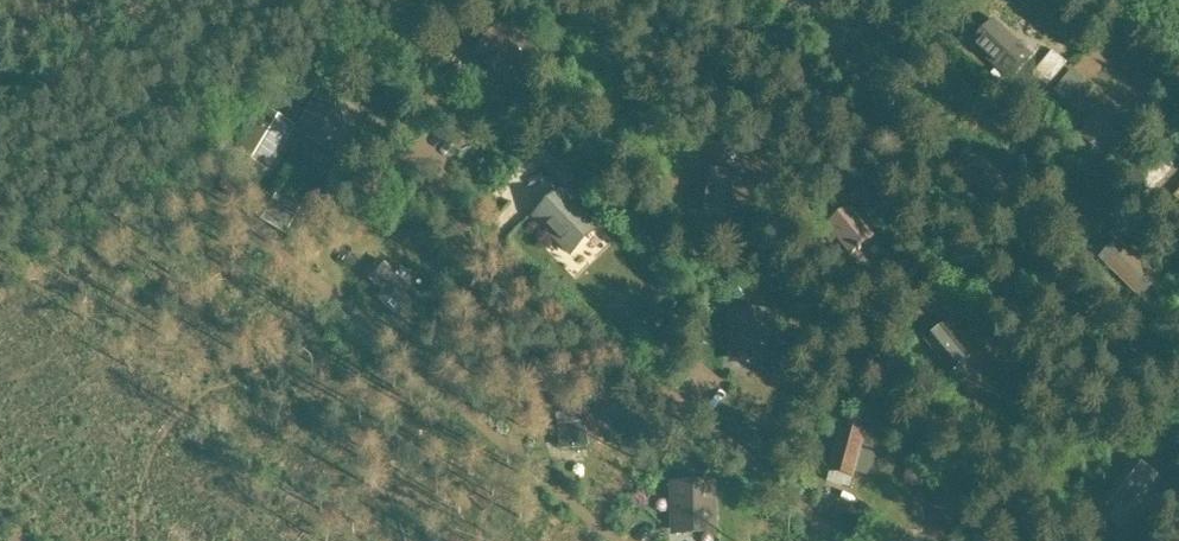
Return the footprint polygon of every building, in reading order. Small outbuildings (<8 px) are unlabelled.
[(1009,83),(1032,59),(993,22),(970,46),(1009,83)] [(1057,48),(1035,73),(1049,86),(1072,61),(1057,48)] [(292,140),(331,161),(356,113),(317,92),(292,140)] [(1104,161),(1123,141),(1113,133),(1117,127),(1098,110),(1075,137),(1104,161)] [(696,128),(687,127),(685,142),(695,143),(696,128)] [(592,195),(575,178),(539,141),(526,153),(562,190),(579,208),(592,195)] [(990,198),(1004,180),(967,149),(950,170),(972,188),(976,185),(990,198)] [(593,230),(560,196),(536,219),(570,253),(593,230)] [(850,256),(873,237),(849,208),(821,231),(831,244),(837,239),(850,256)] [(1141,300),(1160,282),(1118,240),(1100,259),(1141,300)] [(377,300),(402,323),(419,306),(393,281),(390,285),(383,278),(389,271),(377,260),(360,277),(372,289),(374,287),(382,294),(377,300)] [(726,364),(771,365),(771,311),(727,311),(726,364)] [(951,374),(971,357),(945,325),(925,342),(951,374)] [(560,453),(589,451),(586,423),(557,426),(560,453)] [(840,430),(829,472),(826,483),(849,489),(852,478),(853,473),(866,477),(870,474),(874,460),(872,456),(859,453),(863,437),(840,430)] [(1121,530),(1130,519),(1132,520),(1134,517),(1137,518),(1143,510),(1142,507),(1161,482),(1134,462),(1105,500),(1116,508),(1107,520),(1121,530)] [(711,507),(715,507),(715,492),(711,492),(711,486),(674,487),(675,535),(712,534),(711,507)]
